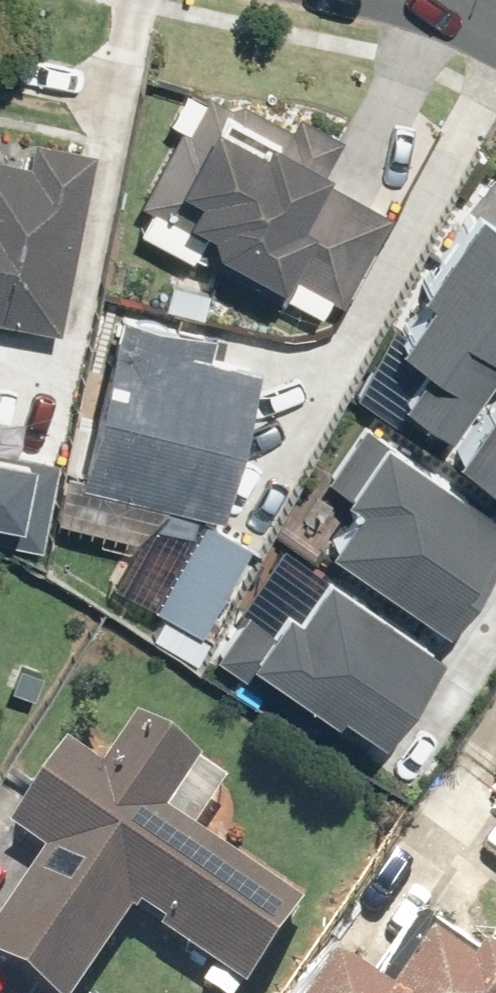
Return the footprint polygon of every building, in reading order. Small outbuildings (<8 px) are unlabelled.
[(378,212),(314,173),(326,148),(235,104),(226,121),(202,106),(142,205),(318,311),(378,212)] [(28,165),(0,160),(0,319),(50,328),(71,217),(85,153),(34,142),(28,165)] [(410,381),(450,408),(495,342),(495,201),(476,187),(416,274),(430,283),(401,325),(433,347),(410,381)] [(72,480),(133,496),(133,498),(212,516),(246,368),(199,358),(203,343),(113,319),(72,480)] [(457,440),(495,465),(495,382),(457,440)] [(326,531),(449,611),(495,538),(495,530),(487,524),(495,509),(495,493),(362,407),(324,465),(356,485),(326,531)] [(42,526),(57,447),(0,436),(0,518),(42,526)] [(244,585),(208,641),(322,715),(339,689),(380,716),(433,634),(321,562),(299,596),(280,583),(269,600),(244,585)] [(0,914),(0,975),(27,992),(68,992),(121,915),(230,991),(286,910),(175,835),(213,778),(181,757),(142,730),(141,731),(129,722),(92,777),(59,755),(3,835),(37,858),(0,914)] [(465,972),(455,986),(412,957),(388,992),(495,992),(465,972)] [(304,992),(338,992),(315,977),(304,992)]
